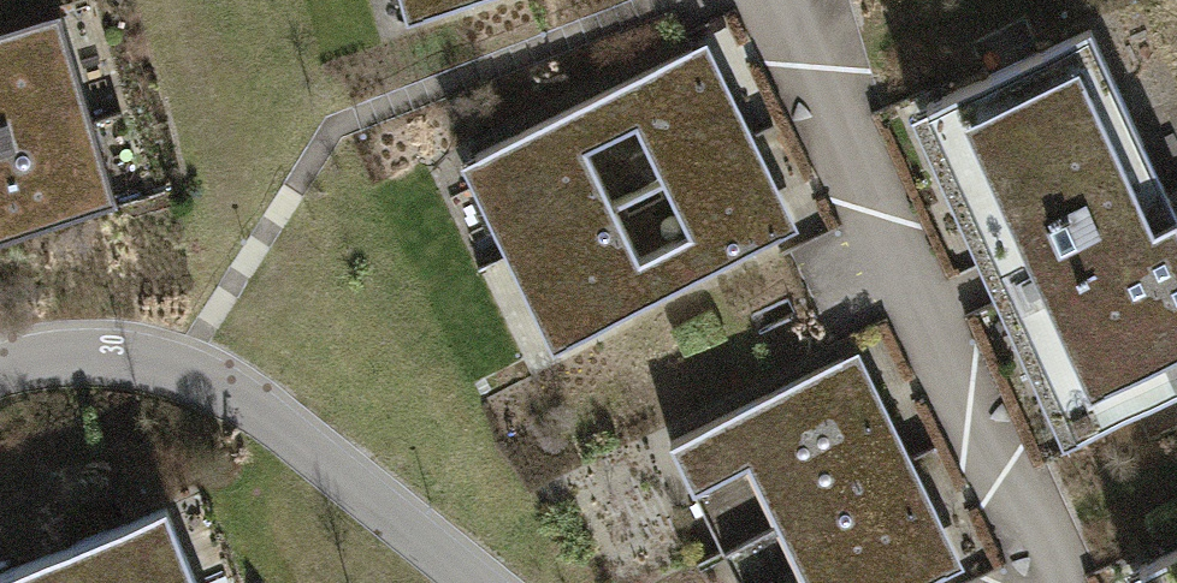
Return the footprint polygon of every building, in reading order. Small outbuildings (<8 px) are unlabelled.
[(480,0),(413,0),(418,18),(480,0)] [(72,3),(0,23),(0,208),(121,174),(72,3)] [(905,114),(1056,455),(1176,402),(1176,188),(1105,26),(905,114)] [(474,156),(518,250),(620,202),(594,145),(649,119),(676,176),(758,137),(714,44),(474,156)] [(518,250),(563,346),(804,234),(758,137),(676,176),(702,231),(646,257),(620,202),(518,250)] [(681,430),(736,540),(912,455),(857,344),(681,430)] [(756,582),(929,582),(966,565),(912,455),(736,540),(756,582)] [(142,521),(0,575),(0,582),(166,582),(142,521)]
